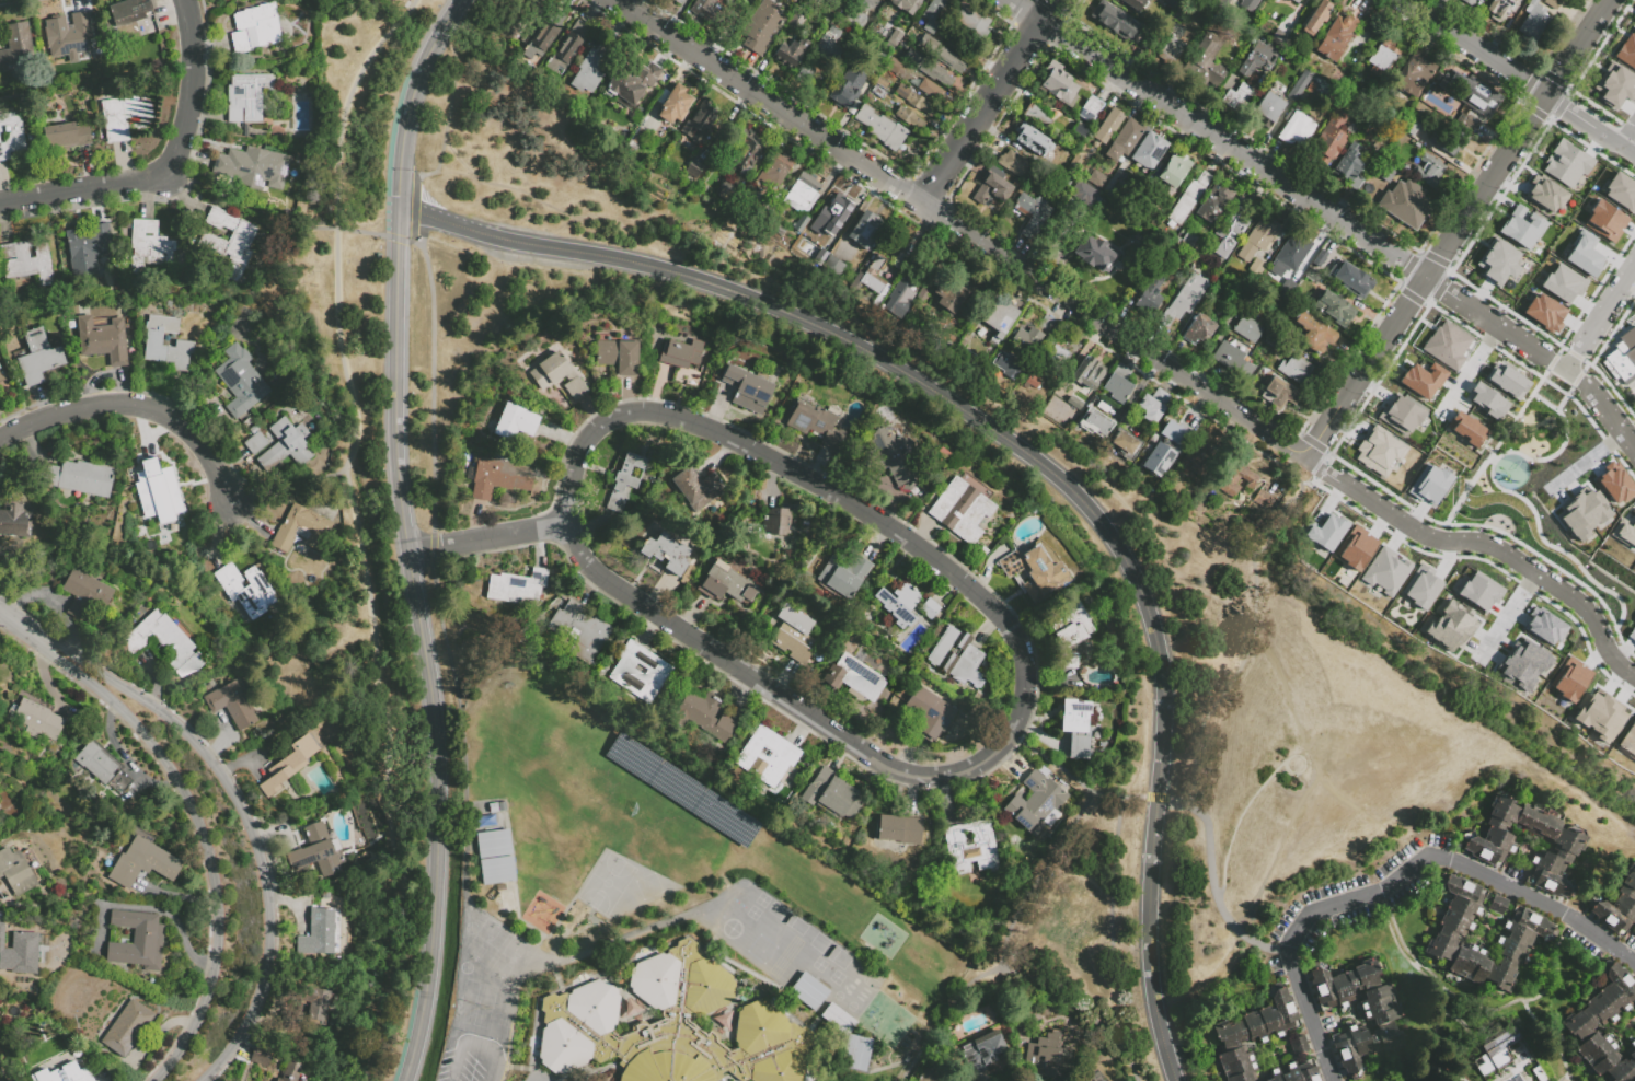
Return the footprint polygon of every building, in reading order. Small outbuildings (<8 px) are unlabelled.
[(108,7),(129,0),(148,0),(154,18),(116,30),(108,7)] [(689,15),(698,0),(720,0),(714,9),(730,19),(730,20),(719,36),(689,15)] [(737,7),(741,0),(763,0),(761,3),(759,1),(750,15),(737,7)] [(762,60),(744,47),(749,39),(742,35),(767,0),(778,7),(776,9),(783,12),(780,16),(787,22),(762,60)] [(838,19),(830,14),(839,0),(847,4),(838,19)] [(899,20),(886,11),(894,0),(907,9),(899,20)] [(919,0),(890,0),(888,4),(912,15),(919,0)] [(923,19),(934,0),(941,0),(948,4),(935,25),(941,28),(934,37),(924,31),(930,23),(923,19)] [(1125,8),(1114,0),(1138,0),(1132,10),(1126,5),(1125,8)] [(1160,9),(1166,0),(1170,0),(1179,7),(1172,18),(1160,9)] [(1252,14),(1259,0),(1230,0),(1229,2),(1252,14)] [(1303,26),(1321,0),(1326,0),(1329,2),(1327,4),(1333,8),(1327,16),(1331,19),(1326,25),(1323,23),(1312,39),(1302,33),(1305,28),(1303,26)] [(1462,2),(1464,0),(1478,0),(1472,9),(1462,2)] [(1485,16),(1495,0),(1518,0),(1521,2),(1513,14),(1510,12),(1500,26),(1485,16)] [(1523,12),(1531,0),(1541,0),(1538,7),(1546,13),(1544,16),(1552,21),(1536,44),(1519,33),(1530,16),(1523,12)] [(1544,5),(1548,0),(1562,0),(1564,1),(1556,13),(1544,5)] [(1137,24),(1131,33),(1128,32),(1125,37),(1128,39),(1125,45),(1109,35),(1108,32),(1110,28),(1107,26),(1109,23),(1107,15),(1101,11),(1106,2),(1137,24)] [(991,34),(982,46),(970,37),(974,33),(956,21),(967,5),(992,23),(987,31),(991,34)] [(235,57),(231,36),(238,35),(233,15),(244,13),(244,12),(265,8),(265,9),(272,8),(272,11),(275,10),(276,18),(277,16),(283,44),(258,48),(258,47),(253,48),(254,53),(235,57)] [(861,35),(843,23),(852,9),(870,21),(861,35)] [(516,47),(500,38),(505,31),(491,22),(498,10),(516,22),(518,20),(528,26),(516,47)] [(555,10),(567,19),(562,26),(564,28),(543,60),(537,56),(531,62),(523,57),(555,10)] [(1188,16),(1181,26),(1173,20),(1179,10),(1188,16)] [(47,35),(73,30),(71,14),(89,12),(96,58),(79,61),(79,65),(70,67),(68,58),(51,59),(47,35)] [(1347,16),(1360,24),(1351,36),(1354,37),(1352,39),(1363,46),(1357,57),(1346,50),(1336,66),(1316,53),(1339,19),(1344,22),(1347,16)] [(880,19),(898,30),(891,39),(882,33),(879,37),(872,31),(880,19)] [(578,22),(591,31),(585,39),(588,40),(566,72),(560,68),(554,75),(546,70),(578,22)] [(36,68),(0,74),(0,52),(10,50),(5,26),(27,23),(36,68)] [(1271,43),(1279,31),(1283,35),(1291,23),(1299,28),(1283,51),(1271,43)] [(1631,32),(1628,31),(1612,55),(1634,70),(1634,26),(1631,32)] [(962,81),(903,42),(912,30),(958,60),(956,65),(967,72),(962,81)] [(1219,66),(1230,73),(1219,90),(1221,91),(1218,94),(1207,88),(1206,89),(1201,85),(1199,90),(1190,83),(1194,78),(1183,72),(1210,32),(1227,43),(1216,59),(1217,62),(1214,66),(1218,68),(1219,66)] [(1154,40),(1147,51),(1136,44),(1144,33),(1154,40)] [(960,56),(948,47),(956,35),(968,44),(960,56)] [(1183,39),(1189,44),(1173,69),(1159,59),(1173,37),(1181,43),(1183,39)] [(831,72),(810,59),(824,39),(834,47),(831,50),(841,57),(831,72)] [(1384,74),(1368,63),(1372,58),(1374,59),(1379,51),(1378,50),(1384,39),(1393,45),(1391,48),(1402,55),(1395,65),(1393,62),(1384,74)] [(582,95),(571,88),(582,72),(578,70),(592,50),(597,53),(605,40),(614,47),(605,62),(607,65),(599,74),(605,78),(592,96),(585,91),(582,95)] [(811,45),(793,73),(773,60),(784,44),(791,48),(794,43),(798,46),(801,43),(802,43),(804,40),(811,45)] [(1248,80),(1237,73),(1258,43),(1268,49),(1270,45),(1278,50),(1275,56),(1280,59),(1270,74),(1258,67),(1256,70),(1255,69),(1248,80)] [(1417,102),(1394,85),(1417,51),(1430,60),(1429,62),(1439,69),(1417,102)] [(910,53),(947,79),(946,81),(955,85),(948,94),(902,65),(910,53)] [(1610,59),(1634,76),(1634,78),(1630,86),(1634,90),(1634,93),(1630,102),(1623,98),(1615,111),(1597,98),(1600,92),(1592,86),(1610,59)] [(897,78),(886,71),(894,60),(903,67),(897,78)] [(1080,98),(1072,111),(1050,96),(1049,98),(1038,91),(1049,74),(1046,73),(1052,62),(1064,69),(1062,73),(1073,81),(1071,83),(1081,90),(1076,96),(1080,98)] [(650,65),(664,73),(652,92),(647,89),(643,95),(646,97),(642,104),(638,102),(631,114),(614,103),(613,103),(603,96),(623,66),(634,73),(640,66),(647,71),(650,65)] [(805,67),(816,73),(808,85),(797,79),(805,67)] [(1297,104),(1288,98),(1306,71),(1315,77),(1297,104)] [(1504,100),(1489,121),(1456,101),(1461,93),(1453,88),(1448,94),(1439,89),(1447,77),(1450,79),(1454,73),(1469,82),(1472,78),(1504,100)] [(842,118),(828,108),(829,107),(827,106),(836,93),(834,92),(843,79),(849,82),(854,75),(864,82),(860,89),(863,91),(856,101),(859,102),(852,113),(849,111),(845,117),(843,116),(842,118)] [(231,88),(232,77),(273,77),(274,78),(275,78),(275,92),(269,92),(268,91),(263,91),(263,124),(229,124),(229,88),(231,88)] [(686,91),(694,96),(680,117),(678,116),(672,124),(659,115),(663,109),(660,107),(668,95),(678,81),(688,88),(686,91)] [(945,94),(940,104),(919,90),(925,81),(945,94)] [(1222,103),(1230,91),(1236,95),(1243,84),(1255,93),(1240,115),(1222,103)] [(936,111),(931,119),(921,112),(920,113),(895,95),(901,85),(917,96),(918,95),(928,103),(926,104),(936,111)] [(1311,85),(1316,89),(1311,96),(1306,93),(1311,85)] [(1268,93),(1287,106),(1269,133),(1257,125),(1259,123),(1252,117),(1268,93)] [(105,105),(105,102),(141,96),(142,98),(143,104),(152,103),(154,119),(128,124),(130,143),(108,146),(103,112),(104,113),(104,105),(105,105)] [(1093,128),(1078,117),(1091,97),(1106,107),(1093,128)] [(705,102),(713,106),(711,108),(722,116),(711,132),(714,135),(704,148),(692,140),(691,141),(681,135),(690,120),(692,123),(705,102)] [(864,106),(875,113),(874,115),(882,120),(883,118),(897,127),(897,126),(910,135),(896,155),(884,147),(885,146),(870,136),(872,131),(855,121),(864,106)] [(1032,106),(1048,116),(1047,118),(1053,124),(1048,132),(1024,117),(1032,106)] [(928,126),(922,133),(911,127),(910,128),(895,118),(901,108),(917,117),(917,118),(928,126)] [(1471,134),(1478,121),(1458,109),(1451,122),(1471,134)] [(1115,111),(1126,118),(1113,138),(1110,137),(1105,146),(1095,139),(1115,111)] [(1297,112),(1311,123),(1311,124),(1317,128),(1314,131),(1315,132),(1304,150),(1294,144),(1293,146),(1292,146),(1287,147),(1278,140),(1297,112)] [(1339,131),(1350,139),(1335,163),(1327,158),(1321,168),(1310,161),(1316,151),(1313,149),(1336,113),(1347,119),(1339,131)] [(10,161),(0,163),(0,117),(16,114),(16,116),(19,116),(20,123),(21,123),(26,146),(8,150),(10,161)] [(1413,116),(1424,124),(1420,128),(1421,128),(1415,140),(1403,132),(1413,116)] [(1130,119),(1147,131),(1128,159),(1122,155),(1117,165),(1105,158),(1130,119)] [(47,151),(44,128),(74,124),(74,128),(89,127),(92,146),(69,150),(69,153),(62,154),(61,150),(47,151)] [(1016,135),(1023,124),(1051,142),(1050,144),(1055,148),(1055,150),(1052,153),(1050,153),(1045,161),(1015,142),(1020,137),(1016,135)] [(1471,140),(1462,153),(1460,152),(1455,160),(1429,143),(1441,125),(1452,131),(1453,128),(1471,140)] [(1078,129),(1086,136),(1084,140),(1074,133),(1078,129)] [(735,155),(738,158),(746,146),(738,141),(746,130),(769,146),(747,179),(736,172),(735,173),(732,177),(723,172),(735,155)] [(1150,132),(1171,147),(1152,174),(1131,161),(1150,132)] [(1559,137),(1594,160),(1585,176),(1580,173),(1570,189),(1542,171),(1546,164),(1543,162),(1559,137)] [(1354,144),(1362,149),(1358,155),(1361,159),(1359,162),(1366,166),(1358,177),(1365,182),(1357,194),(1349,188),(1354,184),(1347,179),(1346,183),(1334,174),(1354,144)] [(212,174),(217,154),(227,156),(230,150),(245,154),(247,148),(290,158),(283,191),(274,190),(275,184),(265,182),(263,194),(230,186),(232,179),(212,174)] [(998,164),(1001,158),(1003,159),(1005,156),(1006,156),(1010,151),(1032,165),(1029,170),(1032,172),(1025,182),(998,164)] [(1183,155),(1189,160),(1188,161),(1195,166),(1177,193),(1159,179),(1176,153),(1182,156),(1183,155)] [(764,174),(776,155),(794,167),(779,190),(771,185),(769,188),(762,184),(761,185),(757,183),(763,173),(764,174)] [(1431,159),(1447,170),(1441,178),(1443,179),(1441,183),(1446,186),(1440,195),(1417,179),(1431,159)] [(1075,160),(1083,165),(1075,176),(1069,171),(1075,160)] [(706,170),(699,183),(687,175),(694,162),(706,170)] [(1378,177),(1385,165),(1398,173),(1390,186),(1378,177)] [(982,209),(972,201),(985,183),(981,182),(990,170),(1004,179),(1000,186),(1012,194),(1003,206),(995,216),(987,210),(983,207),(982,209)] [(1614,170),(1634,182),(1634,205),(1631,211),(1603,194),(1607,189),(1603,187),(1614,170)] [(1066,186),(1057,181),(1063,172),(1071,177),(1066,186)] [(1095,172),(1108,181),(1102,193),(1085,183),(1091,174),(1093,175),(1095,172)] [(811,175),(818,179),(816,183),(824,187),(818,196),(820,198),(807,219),(784,204),(804,173),(810,177),(811,175)] [(1182,229),(1168,220),(1194,182),(1197,185),(1205,173),(1214,179),(1207,191),(1206,190),(1182,229)] [(1522,195),(1551,213),(1554,208),(1557,210),(1567,194),(1546,179),(1547,178),(1540,174),(1539,176),(1533,173),(1528,182),(1530,184),(1522,195)] [(1092,206),(1080,198),(1081,196),(1071,190),(1078,179),(1099,194),(1092,206)] [(726,182),(735,187),(740,190),(735,199),(726,212),(711,202),(715,196),(717,197),(726,182)] [(1435,206),(1417,234),(1381,210),(1400,183),(1435,206)] [(1216,229),(1197,216),(1208,199),(1210,201),(1213,197),(1211,196),(1219,184),(1237,196),(1216,229)] [(1118,186),(1129,194),(1121,206),(1109,198),(1118,186)] [(1362,187),(1372,194),(1368,199),(1359,194),(1362,187)] [(1151,211),(1140,204),(1148,190),(1160,198),(1151,211)] [(833,193),(844,200),(842,204),(849,208),(832,233),(827,230),(825,232),(821,230),(816,236),(808,232),(833,193)] [(1028,241),(1022,236),(1032,221),(1015,211),(1017,207),(1015,206),(1023,195),(1036,202),(1037,201),(1056,213),(1033,249),(1026,245),(1028,241)] [(768,222),(760,217),(773,196),(782,202),(768,222)] [(1597,198),(1628,218),(1613,243),(1582,224),(1590,212),(1588,211),(1597,198)] [(1225,260),(1217,255),(1225,242),(1217,236),(1242,199),(1251,206),(1243,218),(1252,224),(1235,248),(1233,247),(1225,260)] [(1496,231),(1527,249),(1534,237),(1536,240),(1547,222),(1530,211),(1529,212),(1516,205),(1505,221),(1502,220),(1496,231)] [(204,224),(212,207),(258,229),(247,251),(253,254),(240,281),(228,275),(233,261),(199,246),(205,232),(228,245),(233,233),(223,229),(222,232),(204,224)] [(865,207),(889,222),(867,255),(843,240),(865,207)] [(809,224),(802,236),(794,231),(802,220),(809,224)] [(1271,221),(1281,229),(1264,254),(1260,252),(1250,266),(1239,258),(1248,244),(1247,243),(1262,220),(1269,224),(1271,221)] [(131,249),(134,221),(159,222),(158,237),(166,239),(166,241),(176,243),(175,253),(173,253),(172,267),(142,266),(145,267),(145,276),(130,275),(131,257),(134,257),(134,251),(131,249)] [(774,221),(788,230),(783,236),(770,228),(774,221)] [(1154,221),(1159,224),(1154,231),(1150,228),(1154,221)] [(71,275),(66,232),(80,231),(81,234),(92,232),(91,228),(108,224),(113,256),(96,258),(99,275),(80,278),(79,275),(71,275)] [(1580,228),(1596,239),(1589,249),(1603,258),(1591,277),(1563,258),(1571,246),(1569,245),(1580,228)] [(1121,255),(1108,275),(1105,275),(1103,277),(1091,269),(1090,270),(1081,265),(1081,263),(1069,254),(1084,233),(1096,241),(1097,239),(1121,255)] [(1187,235),(1197,243),(1191,251),(1181,244),(1187,235)] [(1474,264),(1482,269),(1479,274),(1498,287),(1506,275),(1512,278),(1519,267),(1513,263),(1519,253),(1493,235),(1474,264)] [(830,255),(819,247),(827,237),(837,244),(830,255)] [(1301,241),(1313,249),(1296,275),(1288,269),(1280,281),(1270,275),(1278,264),(1276,261),(1292,237),(1300,243),(1301,241)] [(36,241),(37,245),(48,244),(55,286),(39,288),(37,282),(39,282),(38,275),(5,281),(1,247),(36,241)] [(1324,272),(1315,268),(1327,252),(1335,256),(1324,272)] [(831,254),(848,265),(838,279),(822,268),(831,254)] [(901,272),(893,267),(901,254),(910,260),(901,272)] [(878,256),(887,263),(877,278),(889,286),(888,287),(894,289),(878,311),(873,307),(879,297),(862,286),(857,292),(863,295),(860,300),(849,292),(861,275),(864,278),(878,256)] [(1268,267),(1260,280),(1248,272),(1257,260),(1268,267)] [(1557,260),(1588,280),(1579,295),(1575,292),(1568,303),(1539,284),(1547,271),(1550,274),(1557,260)] [(1336,283),(1348,265),(1372,281),(1371,283),(1375,286),(1365,303),(1336,283)] [(1161,270),(1168,275),(1166,279),(1167,279),(1159,291),(1161,292),(1158,297),(1164,301),(1151,319),(1135,309),(1161,270)] [(1308,271),(1316,278),(1311,286),(1302,279),(1308,271)] [(1194,275),(1202,281),(1208,282),(1209,289),(1190,316),(1186,314),(1182,321),(1177,317),(1168,329),(1160,324),(1167,312),(1168,312),(1194,275)] [(939,284),(924,307),(917,302),(930,279),(939,284)] [(968,295),(955,317),(937,306),(942,300),(935,295),(945,280),(968,295)] [(1298,287),(1288,302),(1278,297),(1288,280),(1298,287)] [(1361,307),(1356,316),(1351,313),(1349,317),(1351,319),(1344,332),(1316,313),(1325,299),(1319,294),(1326,283),(1342,294),(1338,300),(1344,304),(1347,299),(1361,307)] [(1256,299),(1248,312),(1236,304),(1244,291),(1256,299)] [(1539,292),(1566,310),(1558,321),(1562,324),(1556,333),(1552,330),(1551,333),(1543,328),(1543,327),(1521,312),(1532,295),(1535,298),(1539,292)] [(897,293),(908,300),(906,304),(911,307),(901,323),(894,317),(891,319),(884,314),(897,293)] [(1002,344),(995,339),(999,334),(981,323),(998,299),(1006,304),(1013,295),(1026,304),(1002,344)] [(1300,344),(1305,334),(1294,325),(1294,323),(1291,322),(1297,312),(1299,312),(1300,311),(1338,336),(1338,339),(1335,346),(1331,347),(1327,346),(1326,349),(1326,352),(1324,356),(1320,357),(1300,344)] [(1196,348),(1183,340),(1199,316),(1218,328),(1207,344),(1204,341),(1202,344),(1199,341),(1196,348)] [(124,321),(126,351),(133,352),(133,357),(128,357),(128,368),(111,369),(110,354),(81,357),(78,317),(92,317),(92,319),(113,318),(113,321),(124,321)] [(177,335),(164,335),(163,348),(176,348),(176,346),(191,348),(189,367),(145,361),(148,332),(146,332),(147,324),(149,324),(150,317),(181,321),(177,335)] [(1050,337),(1039,329),(1047,317),(1058,325),(1050,337)] [(1266,332),(1255,347),(1234,333),(1244,317),(1266,332)] [(1442,319),(1471,338),(1461,354),(1464,357),(1454,371),(1419,348),(1427,335),(1428,336),(1436,325),(1437,326),(1442,319)] [(1634,322),(1634,323),(1634,355),(1633,357),(1634,360),(1634,368),(1634,369),(1634,371),(1623,381),(1617,374),(1613,377),(1601,362),(1605,358),(1604,357),(1615,348),(1612,345),(1616,340),(1614,337),(1634,322)] [(43,328),(50,351),(60,348),(67,367),(42,374),(45,383),(28,390),(18,361),(31,354),(23,335),(43,328)] [(1033,329),(1045,337),(1033,357),(1012,344),(1021,330),(1028,336),(1033,329)] [(967,332),(974,336),(967,346),(960,341),(967,332)] [(1278,352),(1267,344),(1275,332),(1287,340),(1278,352)] [(689,365),(688,371),(659,363),(661,354),(663,354),(666,341),(690,348),(692,340),(704,344),(698,368),(689,365)] [(618,368),(596,367),(597,342),(618,345),(618,341),(640,344),(637,379),(618,379),(618,368)] [(1212,360),(1224,342),(1246,358),(1243,362),(1255,370),(1254,372),(1258,374),(1252,383),(1248,381),(1246,383),(1212,360)] [(223,353),(235,344),(241,350),(243,348),(253,360),(247,364),(272,393),(235,422),(224,409),(235,399),(215,373),(229,360),(223,353)] [(1063,351),(1070,356),(1058,374),(1044,365),(1056,347),(1062,352),(1063,351)] [(575,356),(569,360),(564,352),(569,348),(575,356)] [(1089,349),(1114,367),(1094,396),(1069,380),(1089,349)] [(564,388),(569,383),(564,376),(543,393),(529,374),(559,352),(589,392),(574,403),(564,388)] [(1010,356),(1018,361),(1017,363),(1024,369),(1014,383),(1003,376),(1005,373),(993,367),(1002,353),(1009,358),(1010,356)] [(1313,379),(1305,391),(1278,372),(1283,362),(1288,365),(1294,356),(1314,369),(1310,376),(1313,379)] [(1396,381),(1426,400),(1435,387),(1436,390),(1447,372),(1431,362),(1425,371),(1412,363),(1409,368),(1406,365),(1396,381)] [(1530,382),(1517,400),(1483,379),(1494,362),(1501,367),(1502,364),(1530,382)] [(1135,387),(1127,402),(1124,407),(1115,402),(1112,399),(1114,396),(1104,391),(1114,375),(1120,364),(1133,373),(1127,383),(1135,387)] [(737,395),(738,391),(723,384),(728,367),(775,386),(761,418),(730,405),(735,394),(737,395)] [(1032,376),(1043,384),(1038,391),(1026,383),(1032,376)] [(1275,377),(1303,396),(1302,398),(1296,408),(1288,403),(1281,412),(1271,407),(1273,405),(1263,399),(1262,398),(1266,392),(1275,377)] [(1475,381),(1509,403),(1501,415),(1499,414),(1495,420),(1484,412),(1486,410),(1465,397),(1475,381)] [(1143,400),(1147,396),(1153,400),(1160,391),(1172,399),(1171,400),(1165,409),(1167,410),(1156,428),(1144,420),(1147,417),(1138,410),(1143,400)] [(1425,412),(1417,426),(1414,423),(1406,435),(1375,417),(1384,402),(1389,405),(1395,394),(1425,412)] [(849,433),(838,454),(821,445),(824,440),(809,432),(806,438),(786,427),(799,400),(838,418),(832,430),(838,432),(840,429),(849,433)] [(541,418),(532,439),(518,433),(513,444),(493,435),(507,404),(541,418)] [(1043,419),(1052,405),(1064,412),(1062,415),(1071,419),(1062,432),(1043,419)] [(1091,409),(1116,426),(1105,442),(1089,430),(1087,431),(1083,429),(1082,430),(1079,428),(1082,422),(1091,409)] [(1456,410),(1487,430),(1475,450),(1464,442),(1466,440),(1446,427),(1456,410)] [(269,430),(285,418),(297,432),(296,434),(302,442),(303,441),(315,456),(299,469),(289,456),(267,475),(263,469),(262,470),(258,466),(260,465),(257,461),(279,442),(269,430)] [(243,425),(250,419),(253,423),(246,429),(243,425)] [(1177,426),(1193,435),(1178,457),(1179,457),(1165,480),(1163,478),(1162,480),(1143,468),(1160,444),(1162,445),(1166,439),(1161,437),(1170,423),(1176,428),(1177,426)] [(1352,458),(1383,478),(1390,468),(1385,466),(1391,457),(1396,462),(1406,446),(1389,434),(1389,433),(1373,423),(1365,435),(1362,434),(1354,449),(1357,451),(1352,458)] [(250,432),(256,427),(261,431),(253,437),(250,432)] [(1132,465),(1124,460),(1126,456),(1121,454),(1122,452),(1109,443),(1119,429),(1144,445),(1132,465)] [(917,486),(911,492),(899,491),(888,469),(874,475),(865,455),(874,451),(870,441),(876,430),(886,430),(887,433),(891,434),(895,441),(900,438),(903,440),(906,439),(913,444),(912,454),(913,455),(908,461),(918,480),(916,484),(917,486)] [(244,445),(260,432),(269,444),(254,457),(244,445)] [(1186,460),(1195,445),(1200,450),(1201,447),(1205,450),(1207,446),(1221,455),(1205,481),(1190,472),(1195,465),(1186,460)] [(948,461),(939,455),(942,450),(951,455),(948,461)] [(626,502),(621,516),(606,511),(627,454),(641,458),(642,456),(644,457),(643,460),(647,462),(636,491),(631,489),(629,497),(630,497),(627,503),(626,502)] [(115,470),(108,500),(44,486),(49,467),(61,468),(64,460),(115,470)] [(536,472),(531,493),(511,489),(511,493),(493,489),(490,504),(471,500),(475,485),(473,485),(479,460),(536,472)] [(1623,473),(1634,489),(1634,491),(1621,503),(1619,500),(1614,504),(1607,496),(1605,497),(1591,478),(1603,469),(1601,467),(1610,461),(1613,464),(1616,461),(1624,472),(1623,473)] [(943,470),(937,467),(941,462),(946,465),(943,470)] [(1260,480),(1253,493),(1245,489),(1248,485),(1241,480),(1236,486),(1242,489),(1234,501),(1214,488),(1232,462),(1260,480)] [(1451,476),(1432,505),(1420,498),(1419,500),(1405,491),(1425,462),(1437,469),(1438,467),(1451,476)] [(149,522),(135,485),(150,479),(149,472),(171,465),(185,512),(149,522)] [(727,492),(695,514),(671,481),(689,468),(701,484),(714,474),(727,492)] [(959,479),(983,494),(987,487),(963,473),(959,479)] [(983,534),(972,549),(928,514),(956,477),(998,509),(989,521),(985,518),(977,528),(983,534)] [(1555,514),(1561,510),(1557,505),(1584,485),(1591,493),(1597,489),(1614,511),(1599,524),(1597,521),(1587,530),(1589,533),(1577,542),(1555,514)] [(914,499),(910,496),(917,486),(921,489),(914,499)] [(1254,503),(1262,492),(1276,501),(1275,502),(1279,505),(1274,513),(1269,510),(1268,512),(1254,503)] [(1199,500),(1205,504),(1199,512),(1194,509),(1199,500)] [(31,540),(0,539),(0,511),(4,512),(4,502),(24,503),(24,512),(33,512),(31,540)] [(298,537),(289,556),(270,547),(280,526),(283,527),(295,504),(334,524),(325,543),(322,540),(316,553),(304,546),(307,542),(298,537)] [(753,533),(753,525),(762,526),(763,518),(765,518),(765,512),(770,512),(770,509),(787,510),(787,513),(791,514),(790,535),(786,535),(786,537),(769,536),(770,534),(753,533)] [(1301,535),(1328,554),(1348,523),(1337,515),(1336,518),(1332,515),(1332,516),(1327,513),(1317,528),(1310,523),(1301,535)] [(1626,544),(1627,543),(1634,548),(1634,516),(1630,524),(1620,518),(1609,533),(1626,544)] [(1354,523),(1378,539),(1357,571),(1344,562),(1345,561),(1334,554),(1354,523)] [(688,566),(679,579),(654,562),(656,560),(650,557),(648,560),(638,555),(644,547),(643,546),(645,543),(646,543),(648,539),(655,544),(661,533),(669,538),(669,539),(681,548),(682,546),(692,553),(686,562),(684,562),(683,563),(688,566)] [(1381,544),(1395,554),(1392,558),(1400,562),(1402,560),(1411,566),(1390,597),(1380,592),(1382,589),(1373,583),(1371,586),(1358,578),(1381,544)] [(1071,582),(1034,606),(1022,588),(1030,581),(1024,570),(1008,580),(998,565),(1015,551),(1020,558),(1038,545),(1053,567),(1058,563),(1071,582)] [(990,554),(987,559),(979,553),(983,548),(990,554)] [(817,581),(831,557),(850,569),(857,557),(873,567),(851,602),(817,581)] [(725,594),(721,602),(701,589),(706,579),(705,578),(715,562),(715,560),(719,560),(724,563),(725,566),(732,565),(732,563),(736,561),(740,565),(740,568),(745,567),(747,569),(750,581),(762,590),(758,596),(756,595),(750,604),(744,600),(740,605),(725,594)] [(1418,561),(1398,592),(1412,600),(1409,602),(1423,611),(1441,583),(1430,577),(1433,571),(1418,561)] [(251,585),(244,574),(254,568),(258,573),(260,572),(276,596),(274,597),(277,603),(266,611),(267,613),(252,623),(238,602),(232,605),(214,576),(231,563),(247,589),(251,585)] [(531,580),(532,569),(549,571),(546,590),(542,590),(540,597),(538,608),(486,601),(490,577),(499,578),(499,576),(531,580)] [(61,591),(73,570),(115,593),(104,612),(94,607),(84,625),(67,615),(76,597),(61,591)] [(1504,589),(1495,603),(1492,601),(1485,612),(1455,593),(1464,580),(1466,581),(1474,570),(1504,589)] [(910,615),(917,619),(909,629),(906,627),(902,631),(895,626),(897,621),(891,617),(893,615),(889,613),(888,615),(882,609),(884,607),(874,598),(882,590),(895,601),(897,598),(893,595),(896,591),(898,592),(903,585),(905,586),(906,585),(908,588),(909,586),(920,595),(919,596),(921,598),(919,600),(921,601),(910,615)] [(941,609),(932,620),(920,611),(929,598),(941,609)] [(1449,598),(1462,608),(1464,605),(1473,611),(1470,615),(1478,620),(1460,650),(1455,647),(1451,653),(1421,634),(1429,621),(1432,624),(1449,598)] [(614,630),(590,667),(569,654),(576,643),(575,642),(580,635),(572,628),(564,640),(546,629),(559,611),(562,614),(571,601),(586,611),(583,615),(594,621),(595,619),(614,630)] [(1087,639),(1064,653),(1047,621),(1078,603),(1091,623),(1089,624),(1094,632),(1087,638),(1087,639)] [(814,653),(804,669),(788,658),(792,653),(787,651),(785,654),(770,644),(783,624),(776,618),(786,605),(816,625),(807,637),(816,642),(810,651),(814,653)] [(1521,628),(1550,646),(1553,641),(1556,643),(1567,627),(1543,612),(1544,609),(1539,606),(1538,608),(1532,605),(1527,614),(1530,616),(1521,628)] [(119,646),(157,611),(163,617),(164,615),(196,649),(192,653),(197,660),(177,677),(162,661),(169,654),(153,639),(148,643),(150,646),(134,661),(119,646)] [(1634,642),(1634,628),(1632,626),(1625,636),(1634,642)] [(972,688),(969,693),(952,679),(952,678),(949,676),(947,678),(935,670),(936,667),(935,667),(934,669),(930,665),(930,664),(926,661),(948,627),(959,634),(960,631),(974,639),(969,646),(986,658),(976,672),(981,676),(979,678),(986,683),(980,691),(977,689),(976,691),(972,688)] [(1493,670),(1525,690),(1533,678),(1531,677),(1534,673),(1536,674),(1540,669),(1543,671),(1551,659),(1544,654),(1544,653),(1525,640),(1527,638),(1522,636),(1518,642),(1513,639),(1493,670)] [(655,700),(650,707),(609,679),(622,659),(619,658),(630,640),(675,670),(661,690),(668,695),(660,705),(655,700)] [(888,683),(873,706),(863,699),(861,704),(847,694),(849,689),(842,685),(838,691),(822,682),(833,665),(836,667),(844,653),(853,659),(856,655),(864,661),(862,665),(888,683)] [(1078,655),(1076,671),(1060,671),(1061,654),(1078,655)] [(1568,654),(1581,663),(1580,664),(1591,672),(1571,704),(1558,695),(1561,691),(1548,685),(1568,654)] [(239,733),(226,709),(212,717),(203,699),(235,682),(258,723),(239,733)] [(553,696),(541,688),(544,683),(556,690),(553,696)] [(940,733),(933,743),(912,729),(920,719),(905,708),(918,686),(957,712),(942,734),(940,733)] [(1597,687),(1624,706),(1621,711),(1626,714),(1608,744),(1593,734),(1596,731),(1586,725),(1585,727),(1571,718),(1577,709),(1574,707),(1584,693),(1589,696),(1591,691),(1593,693),(1597,687)] [(737,724),(724,745),(695,727),(693,730),(673,717),(690,691),(703,700),(707,694),(723,704),(714,720),(718,723),(723,716),(737,724)] [(15,713),(23,699),(51,712),(50,714),(66,722),(56,744),(38,735),(35,741),(24,735),(26,730),(4,720),(10,710),(15,713)] [(1087,717),(1086,734),(1061,733),(1063,700),(1076,701),(1076,704),(1091,704),(1091,717),(1087,717)] [(1615,745),(1634,715),(1634,762),(1626,756),(1628,753),(1615,745)] [(979,728),(972,734),(967,728),(974,722),(979,728)] [(790,765),(774,790),(735,764),(759,725),(804,755),(795,767),(790,765)] [(603,756),(645,783),(660,759),(619,732),(603,756)] [(289,747),(307,734),(320,751),(306,762),(308,766),(279,787),(281,790),(268,800),(258,788),(272,778),(268,772),(293,753),(289,747)] [(73,762),(91,743),(113,762),(124,770),(122,772),(134,783),(131,786),(134,788),(129,792),(128,790),(122,798),(107,786),(105,788),(83,768),(83,769),(73,762)] [(646,783),(688,811),(703,788),(661,760),(646,783)] [(1026,803),(1033,794),(1022,784),(1035,770),(1036,772),(1041,767),(1050,774),(1045,780),(1047,781),(1048,779),(1070,797),(1058,811),(1062,815),(1050,828),(1047,826),(1035,839),(1003,812),(1016,795),(1026,803)] [(801,800),(821,768),(867,799),(852,823),(842,816),(839,821),(815,805),(813,807),(801,800)] [(690,812),(744,848),(759,824),(705,789),(690,812)] [(1566,897),(1565,899),(1558,897),(1555,897),(1525,884),(1531,872),(1534,873),(1535,870),(1529,865),(1534,856),(1538,858),(1541,851),(1552,857),(1556,845),(1543,838),(1542,841),(1523,832),(1524,828),(1512,823),(1508,830),(1517,835),(1512,846),(1517,848),(1511,859),(1507,858),(1500,872),(1471,858),(1471,855),(1463,851),(1464,848),(1459,846),(1463,837),(1473,833),(1476,838),(1478,836),(1484,838),(1489,828),(1485,826),(1493,810),(1489,807),(1496,793),(1515,802),(1513,805),(1522,810),(1523,807),(1531,811),(1534,804),(1556,814),(1554,820),(1563,824),(1561,828),(1569,833),(1573,826),(1590,835),(1577,863),(1569,860),(1562,876),(1571,882),(1576,890),(1571,899),(1566,897)] [(923,822),(921,847),(901,846),(901,844),(877,841),(879,816),(923,822)] [(970,864),(971,874),(957,877),(957,874),(953,874),(944,830),(990,821),(1001,869),(998,870),(998,873),(991,874),(990,871),(979,873),(977,863),(970,864)] [(310,848),(303,829),(322,823),(341,872),(323,880),(316,863),(292,871),(288,856),(310,848)] [(511,857),(481,860),(476,836),(509,833),(511,857)] [(135,868),(131,872),(137,876),(129,892),(110,881),(136,837),(183,865),(172,884),(151,871),(148,876),(135,868)] [(8,898),(0,885),(0,853),(8,849),(11,856),(19,851),(38,886),(15,899),(13,895),(8,898)] [(481,863),(513,859),(516,883),(484,887),(481,863)] [(1632,864),(1634,867),(1634,929),(1632,927),(1623,940),(1596,921),(1596,918),(1589,913),(1591,911),(1586,908),(1591,899),(1600,897),(1612,906),(1620,895),(1616,893),(1623,884),(1620,882),(1632,864)] [(1553,928),(1559,932),(1555,941),(1544,946),(1542,939),(1538,937),(1522,965),(1520,963),(1517,969),(1522,972),(1510,995),(1499,989),(1498,992),(1486,986),(1489,983),(1482,978),(1477,987),(1449,972),(1452,966),(1440,958),(1438,963),(1424,954),(1431,940),(1435,942),(1441,929),(1437,927),(1453,897),(1448,894),(1441,896),(1437,885),(1441,876),(1450,880),(1451,876),(1459,880),(1459,879),(1481,891),(1478,894),(1484,896),(1479,907),(1485,909),(1479,918),(1473,915),(1471,920),(1477,923),(1472,934),(1469,933),(1464,939),(1456,935),(1453,941),(1469,949),(1473,941),(1492,951),(1488,957),(1498,963),(1501,958),(1495,954),(1499,948),(1495,944),(1499,935),(1507,940),(1510,934),(1502,930),(1508,921),(1510,922),(1518,908),(1524,911),(1525,908),(1555,925),(1553,928)] [(1496,896),(1509,903),(1502,917),(1489,910),(1496,896)] [(310,939),(310,909),(338,910),(338,956),(297,955),(296,939),(310,939)] [(110,928),(111,911),(159,916),(158,927),(164,927),(160,974),(143,972),(143,967),(106,964),(108,944),(134,946),(135,930),(110,928)] [(11,972),(0,972),(0,924),(5,925),(3,950),(12,951),(13,933),(39,935),(36,976),(11,975),(11,972)] [(804,1058),(801,1080),(751,1080),(750,1078),(741,1080),(727,1070),(719,1071),(722,1078),(715,1079),(715,1080),(616,1080),(619,1072),(613,1069),(619,1059),(614,1056),(596,1062),(589,1058),(561,1073),(556,1072),(553,1073),(540,1062),(540,1058),(537,1056),(543,1011),(539,1008),(541,997),(551,992),(554,996),(564,991),(565,993),(568,992),(569,989),(596,977),(599,980),(602,979),(617,989),(617,993),(619,997),(615,1023),(612,1025),(612,1030),(609,1031),(617,1036),(630,1031),(630,1024),(642,1020),(647,1023),(657,1019),(658,1010),(650,1007),(631,992),(630,987),(626,985),(630,970),(634,967),(634,962),(659,952),(663,954),(666,953),(666,949),(676,945),(677,940),(686,937),(695,942),(694,949),(702,953),(702,956),(705,960),(709,958),(730,976),(730,979),(734,981),(730,999),(727,1001),(727,1004),(696,1016),(692,1013),(691,1023),(703,1032),(709,1030),(718,1036),(717,1044),(727,1050),(735,1047),(735,1042),(733,1038),(737,1011),(739,1010),(740,1007),(757,999),(759,1001),(763,1000),(786,1018),(785,1021),(787,1023),(791,1022),(797,1026),(803,1025),(820,1042),(801,1055),(804,1058)] [(1362,1079),(1356,1080),(1352,1080),(1349,1077),(1347,1077),(1344,1070),(1340,1068),(1331,1038),(1346,1033),(1345,1030),(1358,1025),(1361,1034),(1373,1031),(1370,1021),(1366,1022),(1359,1004),(1362,1002),(1360,996),(1363,995),(1362,989),(1358,991),(1356,985),(1351,987),(1356,1001),(1350,1003),(1351,1007),(1339,1011),(1338,1008),(1321,1013),(1311,985),(1313,981),(1310,972),(1323,967),(1327,969),(1331,979),(1360,968),(1359,965),(1378,958),(1381,972),(1378,973),(1382,986),(1390,984),(1401,1018),(1393,1021),(1395,1028),(1398,1027),(1406,1050),(1392,1055),(1390,1048),(1361,1058),(1366,1070),(1362,1079)] [(1634,1078),(1632,1080),(1603,1080),(1601,1079),(1607,1074),(1603,1070),(1597,1076),(1577,1054),(1582,1047),(1573,1037),(1571,1038),(1561,1024),(1571,1013),(1576,1018),(1586,1009),(1585,1007),(1610,984),(1605,979),(1600,979),(1601,966),(1609,960),(1614,966),(1617,964),(1634,985),(1634,992),(1634,994),(1634,1000),(1630,1004),(1633,1008),(1625,1014),(1619,1007),(1613,1011),(1620,1020),(1612,1026),(1610,1023),(1603,1028),(1596,1022),(1594,1022),(1599,1026),(1596,1028),(1602,1036),(1607,1032),(1621,1048),(1615,1053),(1624,1063),(1631,1059),(1626,1054),(1631,1049),(1628,1047),(1634,1042),(1634,1078)] [(785,990),(813,1011),(824,998),(829,991),(802,969),(785,990)] [(1252,1076),(1254,1080),(1225,1080),(1217,1058),(1227,1055),(1222,1044),(1218,1046),(1211,1027),(1227,1022),(1229,1026),(1243,1021),(1243,1018),(1275,1007),(1273,1000),(1267,998),(1271,987),(1281,985),(1282,990),(1286,989),(1297,1021),(1293,1023),(1294,1028),(1283,1033),(1285,1037),(1276,1041),(1274,1033),(1267,1035),(1269,1043),(1260,1046),(1257,1038),(1250,1041),(1250,1038),(1244,1039),(1245,1044),(1241,1045),(1245,1055),(1252,1054),(1258,1072),(1252,1076)] [(300,1020),(306,988),(331,993),(324,1025),(300,1020)] [(101,1044),(133,1000),(154,1016),(124,1060),(101,1044)] [(853,1022),(844,1034),(818,1014),(828,1002),(853,1022)] [(1496,1071),(1484,1078),(1474,1063),(1487,1055),(1484,1047),(1513,1027),(1522,1039),(1509,1049),(1511,1053),(1508,1055),(1512,1061),(1496,1072),(1496,1071)] [(1010,1056),(986,1068),(987,1071),(974,1078),(962,1055),(964,1054),(962,1048),(997,1031),(1010,1056)] [(871,1039),(864,1071),(841,1067),(847,1034),(871,1039)] [(1060,1036),(1055,1080),(1032,1078),(1033,1070),(1024,1068),(1027,1046),(1037,1047),(1037,1039),(1046,1041),(1047,1034),(1060,1036)] [(1304,1037),(1309,1050),(1294,1056),(1289,1043),(1304,1037)] [(16,1047),(27,1043),(31,1048),(20,1054),(16,1047)] [(251,1063),(256,1046),(275,1053),(268,1070),(251,1063)] [(92,1079),(93,1080),(33,1080),(35,1080),(33,1076),(46,1070),(48,1074),(74,1062),(80,1072),(88,1069),(90,1073),(89,1074),(91,1079),(92,1079)] [(303,1067),(298,1080),(284,1080),(291,1062),(303,1067)] [(1315,1068),(1320,1080),(1271,1080),(1269,1073),(1279,1070),(1281,1078),(1289,1076),(1287,1068),(1294,1065),(1297,1068),(1309,1063),(1311,1069),(1315,1068)] [(1540,1069),(1547,1080),(1538,1080),(1533,1073),(1540,1069)] [(1093,1070),(1083,1080),(1104,1080),(1093,1070)]
